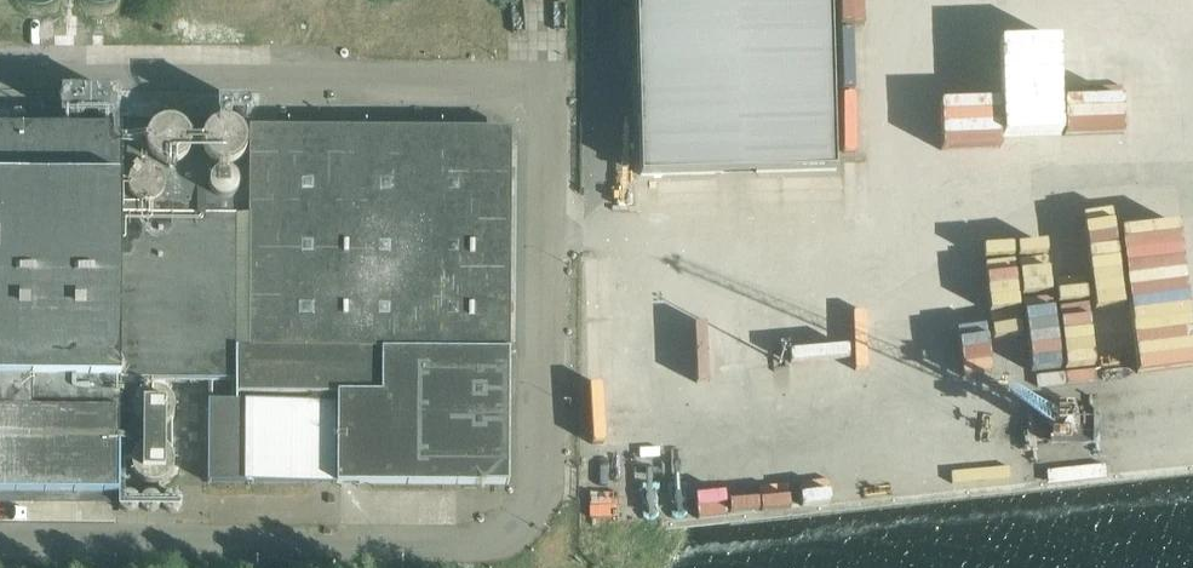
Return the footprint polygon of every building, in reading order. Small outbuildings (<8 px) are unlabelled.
[(831,0),(635,0),(640,175),(836,170),(831,0)] [(59,103),(59,104),(59,106),(59,107),(60,110),(61,112),(63,114),(64,116),(65,117),(69,119),(72,119),(74,119),(77,119),(80,118),(83,117),(85,115),(87,113),(88,110),(89,109),(89,107),(89,104),(89,102),(89,101),(89,99),(88,97),(87,95),(85,93),(83,91),(80,90),(78,89),(76,89),(74,89),(71,89),(68,90),(65,91),(63,93),(61,95),(60,97),(60,98),(59,101),(59,103)] [(90,101),(90,104),(90,105),(90,107),(91,110),(91,111),(92,113),(94,115),(96,117),(99,118),(101,119),(104,119),(106,119),(108,119),(111,118),(113,117),(115,115),(117,113),(119,110),(119,108),(120,105),(120,103),(120,101),(119,99),(118,96),(116,94),(114,92),(111,90),(109,89),(105,89),(103,89),(101,89),(99,90),(96,91),(94,93),(92,95),(91,98),(90,99),(90,101)] [(11,117),(10,118),(11,120),(11,121),(11,122),(12,123),(14,124),(15,125),(16,126),(18,126),(20,126),(22,125),(23,124),(24,123),(25,122),(26,121),(26,120),(26,119),(26,117),(26,116),(25,114),(24,113),(23,112),(21,111),(20,110),(19,110),(17,110),(15,111),(14,112),(13,112),(12,114),(11,115),(11,117)] [(117,494),(118,379),(208,380),(207,482),(336,482),(336,483),(508,484),(509,350),(249,348),(250,217),(119,216),(120,127),(59,127),(0,127),(0,493),(117,494)] [(163,170),(171,169),(178,164),(183,158),(185,150),(184,142),(181,135),(174,130),(167,128),(159,128),(152,132),(146,138),(143,146),(144,154),(148,162),(154,168),(163,170)] [(217,171),(226,170),(233,165),(238,159),(240,151),(239,143),(235,136),(229,131),(221,129),(213,129),(206,133),(201,138),(198,147),(198,155),(202,163),(209,169),(217,171)] [(144,210),(153,210),(160,207),(165,201),(168,194),(168,186),(164,179),(159,174),(152,171),(145,171),(138,173),(132,178),(129,184),(128,193),(131,201),(137,207),(144,210)] [(210,202),(216,204),(221,203),(226,201),(230,197),(232,192),(232,186),(230,181),(226,176),(221,174),(215,174),(209,176),(205,180),(202,186),(202,192),(205,198),(210,202)] [(606,271),(605,256),(588,258),(588,272),(606,271)] [(791,352),(847,351),(846,328),(790,329),(791,352)] [(592,350),(592,367),(606,367),(606,350),(592,350)] [(850,362),(793,361),(793,382),(850,383),(850,362)] [(762,376),(762,387),(772,386),(771,368),(745,369),(745,377),(762,376)] [(141,386),(125,402),(125,422),(139,436),(163,437),(178,422),(178,401),(163,386),(141,386)] [(606,415),(591,415),(591,443),(606,443),(606,415)] [(162,440),(140,440),(124,455),(124,476),(139,491),(161,491),(177,475),(178,455),(162,440)] [(118,513),(183,513),(183,492),(119,492),(118,513)]
